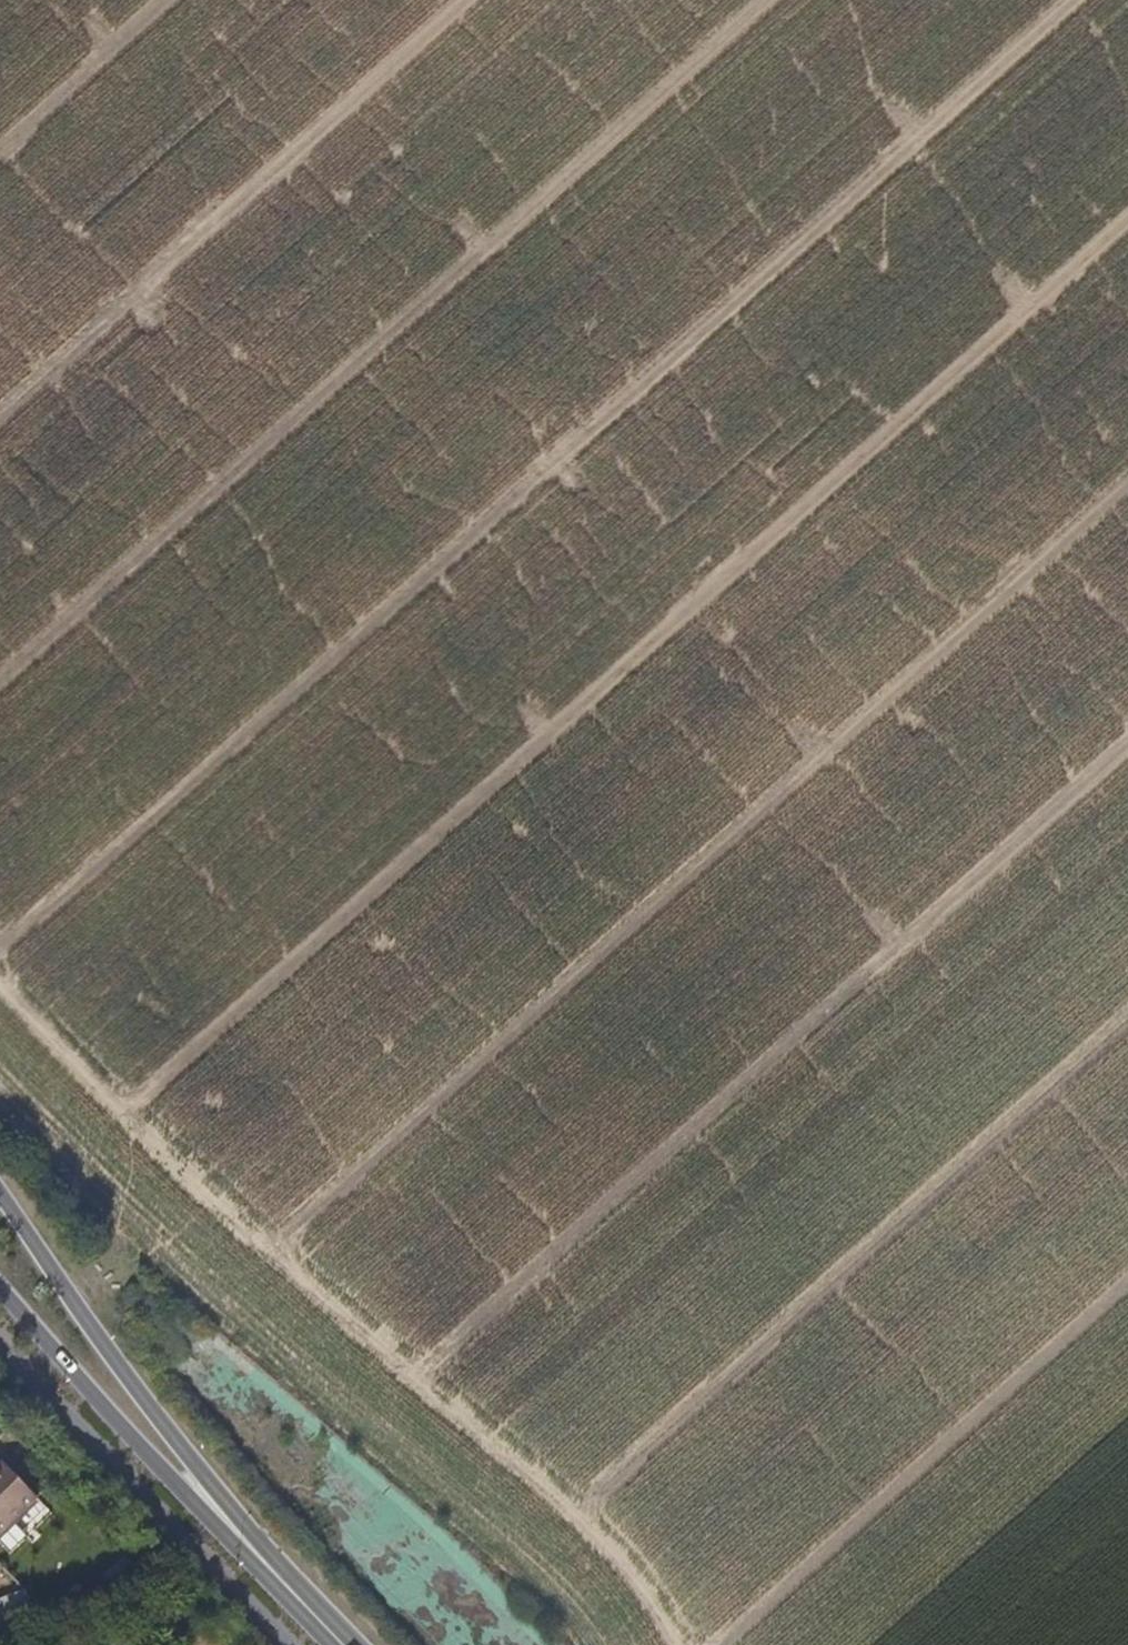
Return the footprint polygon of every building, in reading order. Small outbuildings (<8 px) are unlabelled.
[(0,1461),(0,1524),(32,1493),(0,1461)]
